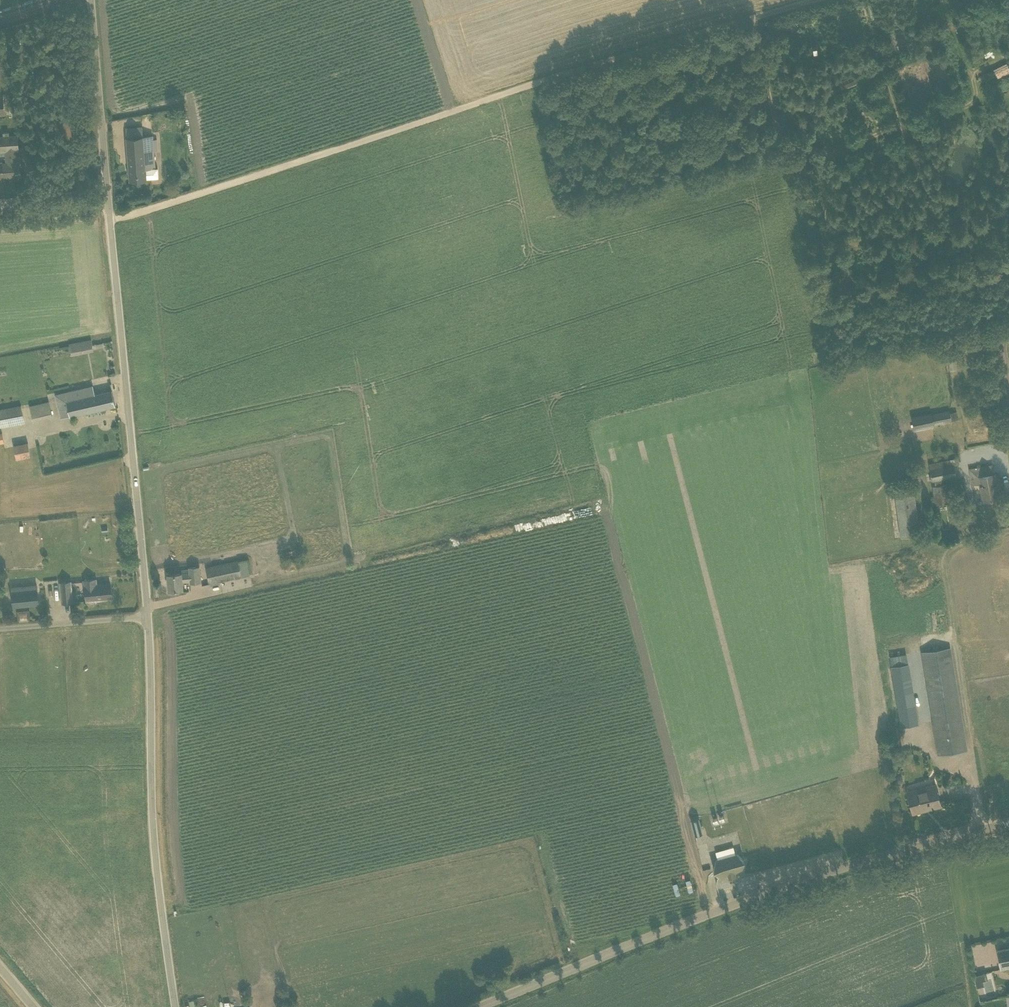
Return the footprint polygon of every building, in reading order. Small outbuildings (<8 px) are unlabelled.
[(994,70),(998,78),(1008,73),(1008,68),(1007,64),(994,70)] [(21,176),(19,162),(18,151),(19,151),(18,135),(0,136),(0,153),(6,152),(7,163),(0,163),(0,177),(21,176)] [(153,136),(147,136),(126,138),(130,181),(147,179),(159,178),(158,168),(155,168),(153,136)] [(83,354),(80,341),(69,343),(70,345),(72,356),(83,354)] [(93,386),(92,386),(56,395),(61,418),(70,416),(116,405),(112,390),(95,395),(93,386)] [(33,420),(52,415),(49,402),(30,406),(33,420)] [(21,406),(0,410),(0,426),(24,421),(21,406)] [(931,414),(934,425),(952,422),(949,410),(931,414)] [(27,443),(13,446),(16,459),(30,456),(27,443)] [(957,477),(956,476),(954,465),(959,464),(958,458),(929,464),(933,487),(932,487),(935,506),(950,503),(947,484),(944,485),(943,479),(957,477)] [(984,500),(999,497),(993,465),(970,469),(973,484),(980,483),(984,500)] [(238,561),(206,568),(210,584),(242,577),(238,561)] [(181,573),(168,574),(169,590),(183,589),(182,581),(191,581),(191,583),(201,582),(199,566),(189,567),(190,573),(181,573)] [(85,580),(87,601),(112,598),(111,583),(96,585),(96,579),(85,580)] [(61,582),(63,603),(73,602),(71,581),(61,582)] [(39,603),(37,585),(12,587),(14,605),(39,603)] [(950,647),(922,652),(939,754),(967,750),(950,647)] [(918,724),(908,663),(892,666),(902,726),(918,724)] [(929,809),(941,805),(935,784),(927,786),(928,789),(908,794),(912,810),(929,806),(929,809)] [(703,833),(699,818),(691,820),(695,835),(703,833)] [(744,861),(737,854),(716,860),(714,869),(721,876),(728,874),(729,878),(736,876),(735,872),(742,870),(744,861)] [(998,950),(1001,969),(1008,967),(1008,948),(998,950)]
